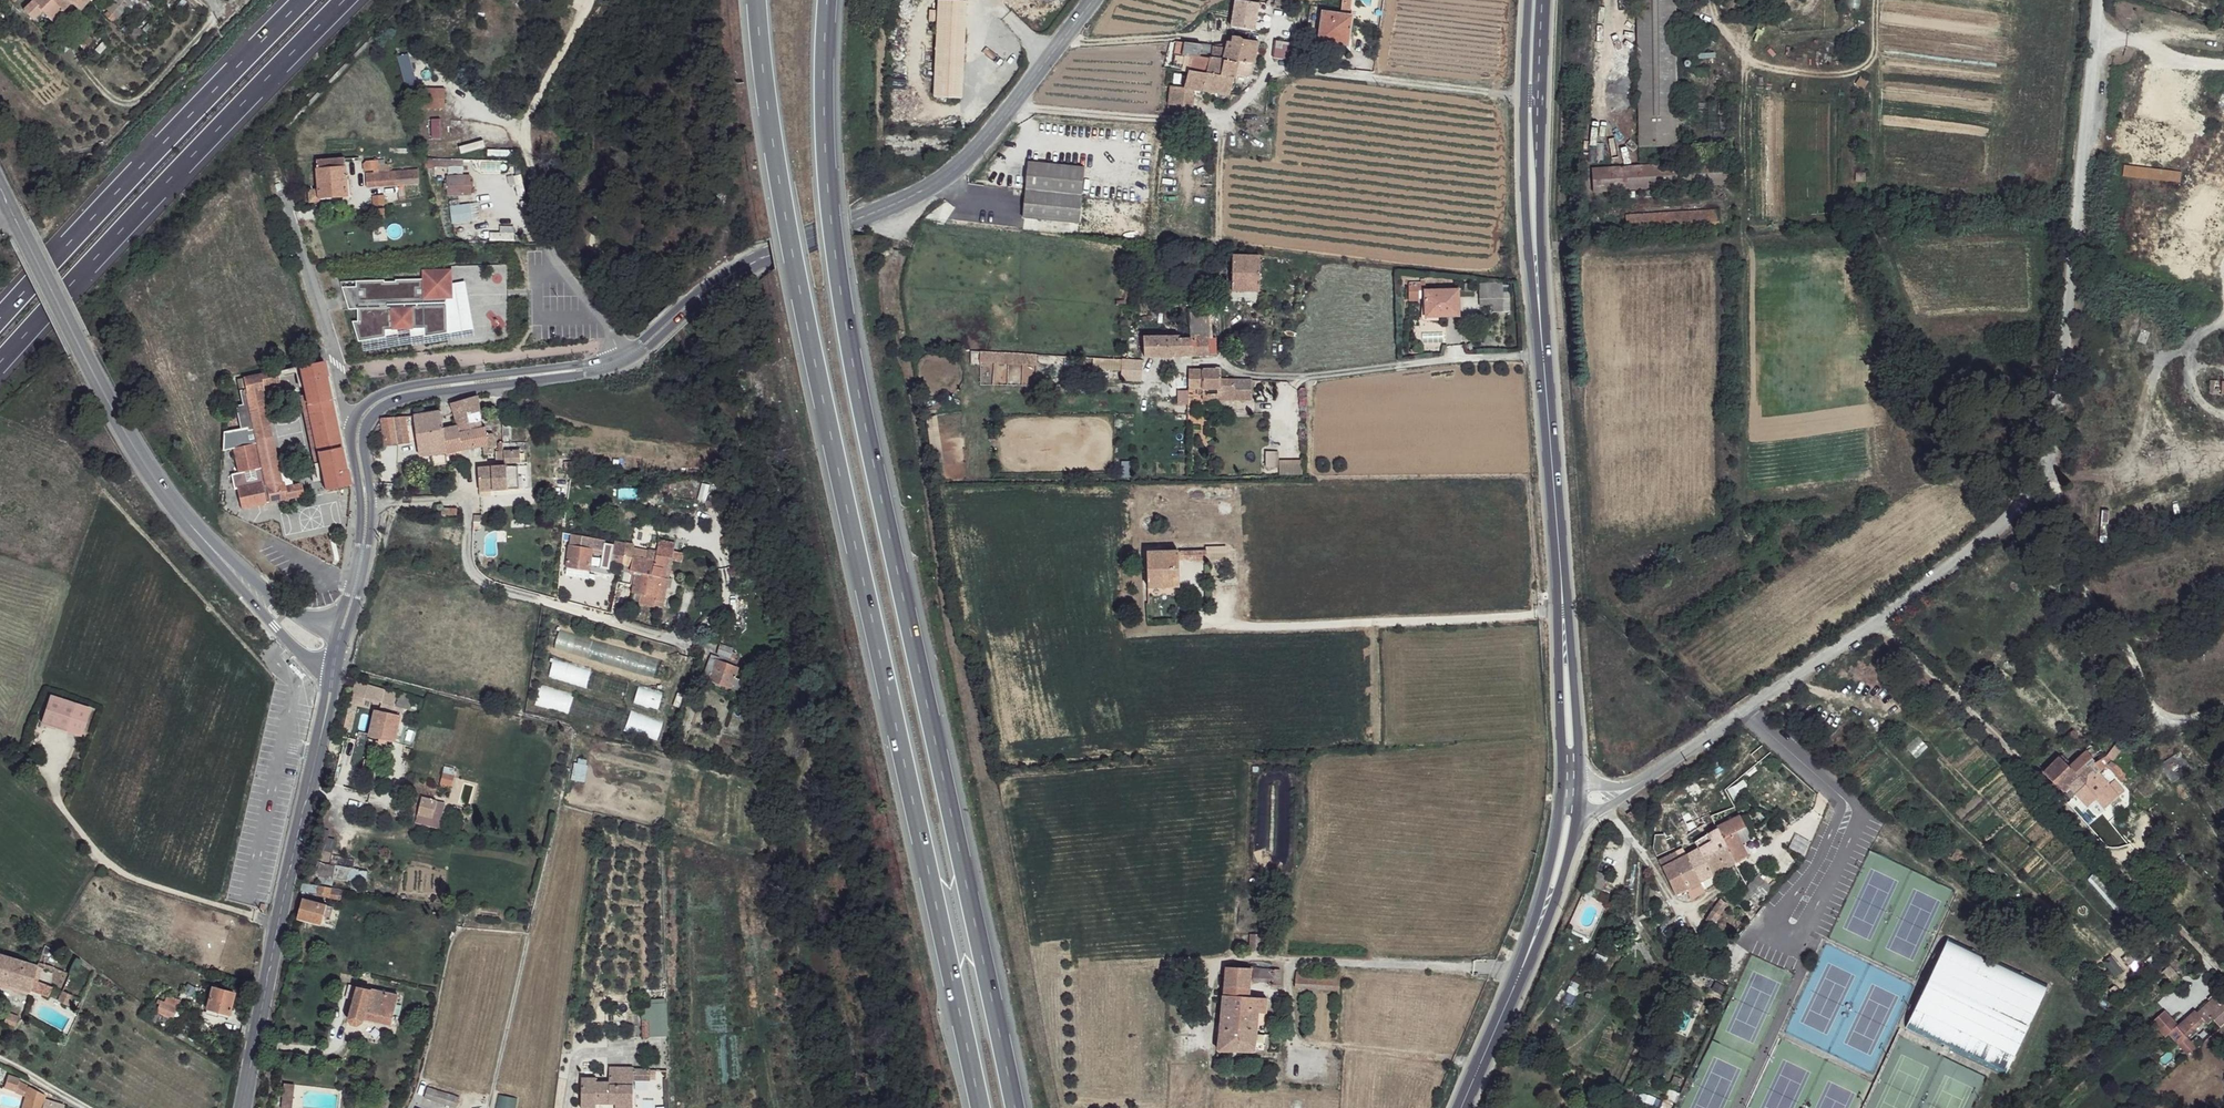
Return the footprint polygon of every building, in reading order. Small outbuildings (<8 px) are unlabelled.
[(25,17),(34,26),(44,15),(55,24),(72,6),(66,0),(37,0),(36,1),(34,9),(25,17)] [(72,6),(82,12),(92,0),(66,0),(72,6)] [(1287,3),(1277,0),(1275,0),(1274,7),(1286,9),(1287,3)] [(1639,150),(1676,150),(1673,0),(1635,0),(1639,150)] [(967,3),(940,2),(936,99),(963,100),(967,3)] [(1257,5),(1236,2),(1231,28),(1255,31),(1257,5)] [(1351,17),(1321,13),(1317,46),(1347,49),(1351,17)] [(1224,26),(1217,26),(1217,35),(1225,35),(1224,26)] [(1307,36),(1290,35),(1287,48),(1291,48),(1301,50),(1305,51),(1307,36)] [(1238,38),(1232,37),(1231,43),(1225,79),(1238,81),(1240,78),(1252,79),(1256,77),(1258,45),(1243,44),(1238,38)] [(1186,45),(1178,43),(1176,59),(1184,60),(1186,45)] [(1226,47),(1208,47),(1206,62),(1205,75),(1225,79),(1231,43),(1227,43),(1226,47)] [(1208,47),(1186,45),(1184,60),(1206,62),(1208,47)] [(1276,47),(1274,56),(1289,58),(1291,48),(1287,48),(1276,47)] [(1274,56),(1273,64),(1287,66),(1289,58),(1274,56)] [(1206,62),(1184,60),(1183,74),(1188,74),(1205,75),(1206,62)] [(399,71),(404,88),(415,84),(409,68),(399,71)] [(1205,75),(1188,74),(1186,89),(1201,92),(1237,95),(1238,81),(1225,79),(1205,75)] [(1186,89),(1171,87),(1169,107),(1176,108),(1175,115),(1198,119),(1201,92),(1186,89)] [(437,92),(418,92),(418,110),(437,111),(437,92)] [(1176,108),(1169,107),(1168,115),(1175,115),(1176,108)] [(369,172),(371,175),(378,174),(377,162),(364,163),(362,167),(363,173),(369,172)] [(344,164),(319,166),(320,192),(321,200),(346,199),(344,164)] [(1082,170),(1030,166),(1023,221),(1077,226),(1082,170)] [(1723,166),(1586,166),(1585,188),(1723,188),(1723,166)] [(2180,181),(2180,169),(2122,168),(2122,179),(2180,181)] [(371,175),(364,177),(365,188),(419,185),(419,172),(378,174),(371,175)] [(472,195),(470,174),(445,176),(447,197),(472,195)] [(320,192),(309,193),(311,206),(321,206),(321,200),(320,192)] [(449,204),(451,225),(480,222),(479,201),(449,204)] [(1710,214),(1655,215),(1655,226),(1710,226),(1710,214)] [(1655,215),(1620,215),(1621,225),(1655,226),(1655,215)] [(1260,259),(1233,257),(1231,291),(1257,293),(1260,259)] [(385,283),(340,286),(349,313),(358,313),(358,325),(353,325),(359,345),(387,340),(386,333),(425,331),(425,339),(448,335),(447,301),(453,300),(451,271),(423,272),(423,281),(396,282),(396,284),(385,285),(385,283)] [(1491,306),(1491,313),(1511,312),(1509,281),(1478,283),(1480,307),(1491,306)] [(1459,292),(1426,294),(1426,321),(1460,321),(1459,292)] [(1210,310),(1188,311),(1190,332),(1190,339),(1191,357),(1216,355),(1214,338),(1212,338),(1210,310)] [(1179,337),(1143,338),(1144,358),(1162,358),(1191,357),(1190,339),(1179,340),(1179,337)] [(981,354),(981,384),(1036,383),(1035,353),(981,354)] [(1092,371),(1121,372),(1122,359),(1092,359),(1092,371)] [(327,378),(325,366),(300,370),(325,492),(349,489),(347,472),(342,472),(325,380),(327,378)] [(2208,397),(2213,397),(2219,369),(2209,368),(2208,397)] [(2223,398),(2223,369),(2219,369),(2213,397),(2223,398)] [(1217,374),(1188,372),(1189,390),(1196,390),(1195,398),(1249,400),(1250,379),(1217,378),(1217,374)] [(300,489),(285,489),(265,387),(279,384),(274,375),(243,380),(245,389),(237,391),(241,404),(233,404),(238,430),(223,432),(223,451),(235,450),(237,474),(231,476),(234,490),(237,488),(240,510),(268,503),(301,497),(300,489)] [(245,389),(243,380),(235,382),(237,391),(245,389)] [(478,396),(455,405),(459,420),(474,418),(482,416),(480,408),(478,396)] [(442,415),(416,419),(423,458),(446,456),(444,432),(442,415)] [(482,416),(474,418),(476,425),(483,424),(482,416)] [(937,416),(926,417),(929,450),(940,450),(937,416)] [(474,418),(459,420),(459,428),(476,425),(474,418)] [(407,419),(381,422),(387,447),(411,444),(407,419)] [(444,432),(446,456),(485,452),(486,457),(493,458),(496,449),(496,435),(489,435),(488,428),(484,427),(483,424),(476,425),(459,428),(444,432)] [(504,450),(500,451),(500,461),(509,462),(523,462),(522,451),(507,451),(504,450)] [(1279,460),(1279,451),(1265,451),(1265,473),(1302,473),(1302,460),(1279,460)] [(504,468),(478,471),(481,500),(487,498),(486,494),(510,492),(508,468),(504,468)] [(529,521),(512,523),(513,532),(530,531),(529,521)] [(606,542),(570,537),(567,569),(590,572),(592,556),(605,557),(607,546),(606,542)] [(1206,554),(1178,555),(1179,562),(1193,560),(1194,562),(1232,561),(1231,550),(1230,544),(1205,544),(1206,554)] [(627,549),(607,546),(605,557),(605,564),(624,568),(626,559),(627,549)] [(634,546),(628,546),(627,549),(626,559),(624,566),(631,568),(632,563),(649,564),(650,553),(633,550),(634,546)] [(654,569),(634,565),(632,575),(639,576),(636,594),(645,596),(643,604),(643,605),(659,607),(659,606),(666,608),(670,588),(671,579),(675,554),(659,551),(654,569)] [(1178,555),(1146,556),(1148,589),(1180,588),(1179,562),(1178,555)] [(645,596),(636,594),(635,602),(643,604),(645,596)] [(2086,630),(2090,640),(2098,636),(2094,626),(2086,630)] [(588,659),(593,640),(559,631),(553,649),(588,659)] [(732,649),(721,646),(718,656),(730,659),(730,658),(732,653),(732,649)] [(719,660),(711,656),(701,683),(707,685),(709,680),(736,691),(741,682),(733,679),(736,671),(718,663),(719,660)] [(582,718),(587,700),(540,686),(535,704),(582,718)] [(412,697),(386,691),(384,704),(410,710),(412,697)] [(73,711),(50,702),(41,727),(64,736),(73,711)] [(377,711),(371,739),(396,744),(401,717),(377,711)] [(2060,758),(2045,775),(2063,793),(2071,786),(2097,761),(2090,754),(2069,768),(2060,758)] [(2111,756),(2098,766),(2104,773),(2112,766),(2118,774),(2126,767),(2111,756)] [(2175,758),(2162,767),(2173,784),(2186,776),(2175,758)] [(2097,761),(2071,786),(2078,795),(2104,773),(2098,766),(2097,761)] [(573,764),(573,782),(586,782),(586,764),(573,764)] [(2111,780),(2104,773),(2078,795),(2090,808),(2099,800),(2109,809),(2124,798),(2111,780)] [(2118,777),(2111,780),(2124,798),(2130,793),(2118,777)] [(2070,801),(2078,795),(2071,786),(2063,793),(2070,801)] [(435,803),(426,801),(423,817),(432,818),(435,803)] [(1626,817),(1632,824),(1639,818),(1634,810),(1626,817)] [(1715,830),(1696,842),(1712,876),(1725,869),(1748,856),(1736,833),(1744,827),(1738,815),(1715,828),(1715,830)] [(1699,849),(1687,856),(1700,883),(1712,876),(1699,849)] [(1674,854),(1658,862),(1662,869),(1673,862),(1677,860),(1674,854)] [(1677,860),(1673,862),(1688,890),(1700,883),(1687,856),(1677,860)] [(1673,862),(1662,869),(1675,895),(1685,891),(1688,890),(1673,862)] [(316,866),(316,882),(348,883),(348,866),(316,866)] [(1598,899),(1606,876),(1595,873),(1587,896),(1598,899)] [(323,887),(322,896),(342,901),(344,891),(323,887)] [(1726,904),(1715,896),(1710,901),(1714,905),(1723,910),(1726,904)] [(306,901),(302,919),(324,926),(327,906),(306,901)] [(1710,901),(1701,911),(1708,915),(1714,905),(1710,901)] [(1250,938),(1249,953),(1263,953),(1263,937),(1250,938)] [(2010,1073),(2047,988),(1947,946),(1925,998),(1938,1003),(1934,1012),(1958,1022),(1953,1033),(1967,1039),(1962,1052),(2010,1073)] [(0,956),(0,985),(49,999),(52,987),(34,981),(38,968),(0,956)] [(1248,988),(1250,969),(1227,967),(1224,986),(1248,988)] [(1246,996),(1259,997),(1260,983),(1257,982),(1258,970),(1250,969),(1248,988),(1246,996)] [(1258,970),(1257,982),(1260,983),(1280,984),(1280,971),(1258,970)] [(1246,996),(1248,988),(1224,986),(1217,987),(1216,993),(1224,994),(1246,996)] [(233,997),(213,990),(206,1012),(227,1018),(233,997)] [(359,991),(351,1020),(353,1026),(361,1028),(364,1026),(365,1022),(392,1028),(399,1000),(359,991)] [(73,999),(62,992),(56,1002),(66,1009),(73,999)] [(1257,1014),(1259,997),(1246,996),(1224,994),(1220,1029),(1255,1032),(1257,1014)] [(2217,1001),(2211,997),(2196,1012),(2193,1009),(2176,1024),(2170,1018),(2158,1029),(2164,1036),(2167,1033),(2176,1043),(2184,1036),(2203,1020),(2207,1025),(2212,1020),(2218,1029),(2222,1025),(2223,1024),(2223,996),(2217,1001)] [(1267,997),(1259,997),(1257,1014),(1267,1014),(1267,997)] [(645,1038),(668,1037),(665,999),(642,1000),(645,1038)] [(176,1013),(161,1005),(158,1013),(171,1021),(176,1013)] [(2158,1029),(2170,1018),(2163,1009),(2150,1020),(2158,1029)] [(1255,1035),(1255,1032),(1220,1029),(1219,1051),(1235,1052),(1253,1053),(1255,1035)] [(1255,1035),(1253,1053),(1257,1053),(1264,1053),(1264,1037),(1255,1035)] [(2184,1036),(2176,1043),(2187,1055),(2195,1048),(2184,1036)] [(610,1067),(609,1082),(597,1082),(596,1078),(582,1078),(582,1107),(596,1107),(596,1105),(614,1105),(615,1106),(634,1106),(634,1068),(610,1067)] [(17,1083),(7,1076),(3,1094),(24,1099),(25,1090),(17,1083)] [(293,1085),(282,1085),(282,1107),(293,1107),(293,1085)] [(25,1090),(24,1099),(23,1107),(40,1107),(40,1099),(25,1090)] [(431,1091),(428,1101),(448,1107),(455,1107),(458,1100),(431,1091)] [(515,1098),(496,1096),(495,1107),(514,1107),(515,1098)] [(40,1099),(40,1107),(56,1107),(57,1105),(49,1100),(47,1103),(40,1099)]
